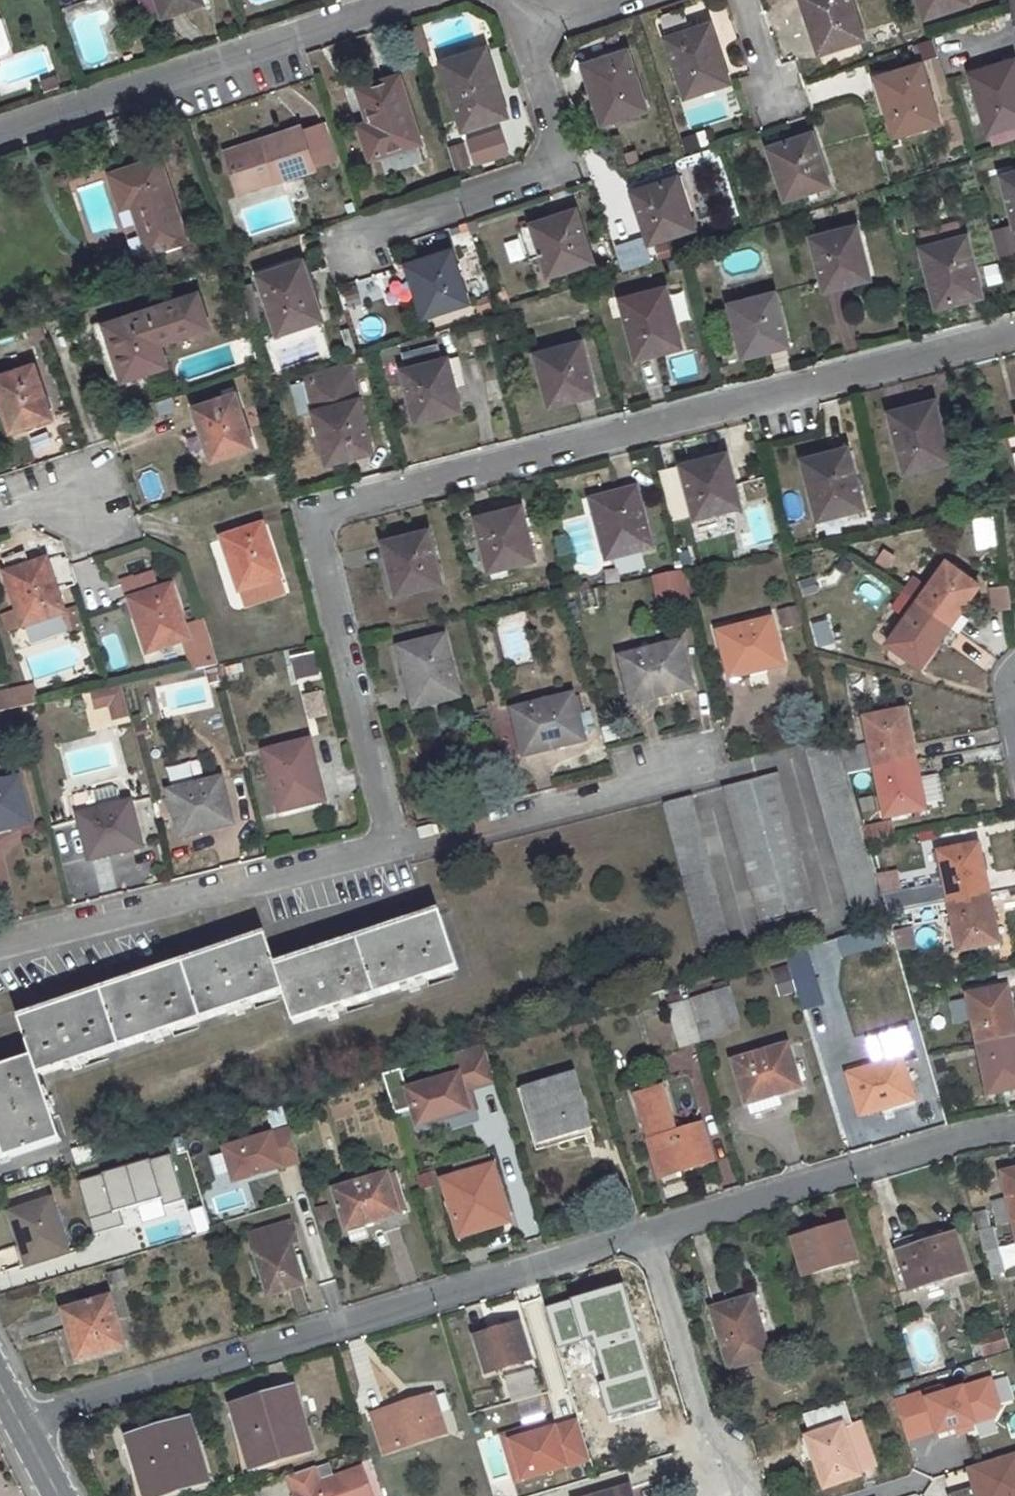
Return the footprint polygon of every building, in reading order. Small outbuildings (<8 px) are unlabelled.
[(162,16),(201,3),(200,0),(156,0),(162,16)] [(814,31),(811,32),(817,52),(863,37),(850,0),(805,0),(814,31)] [(961,0),(919,0),(925,17),(962,4),(961,0)] [(721,83),(718,74),(725,72),(722,61),(718,62),(705,23),(664,38),(684,96),(721,83)] [(485,47),(480,49),(483,59),(488,57),(485,47)] [(504,114),(493,79),(495,79),(488,57),(483,59),(480,49),(441,62),(462,128),(504,114)] [(626,52),(585,65),(596,102),(593,103),(601,125),(645,111),(626,52)] [(1012,61),(971,73),(990,132),(1014,124),(1014,70),(1012,61)] [(919,64),(878,77),(890,115),(887,117),(893,136),(938,123),(919,64)] [(725,72),(718,74),(721,83),(728,81),(725,72)] [(372,131),(362,135),(370,159),(421,142),(399,75),(358,88),(372,131)] [(369,123),(362,125),(364,134),(372,131),(369,123)] [(466,134),(473,164),(508,156),(501,126),(466,134)] [(335,162),(324,128),(302,135),(313,169),(335,162)] [(684,151),(708,142),(703,128),(679,136),(684,151)] [(228,159),(240,195),(314,171),(313,169),(302,135),(300,130),(264,141),(266,147),(228,159)] [(812,135),(770,147),(780,178),(778,178),(782,191),(788,189),(791,197),(828,184),(812,135)] [(456,171),(473,164),(462,139),(446,145),(456,171)] [(264,141),(226,153),(228,159),(266,147),(264,141)] [(159,159),(110,175),(121,208),(133,204),(149,254),(186,241),(159,159)] [(1002,176),(1014,225),(1014,173),(1002,176)] [(673,178),(632,191),(648,243),(692,229),(686,208),(683,210),(673,178)] [(788,189),(782,191),(785,199),(791,197),(788,189)] [(547,276),(592,261),(575,211),(519,230),(529,261),(542,257),(547,276)] [(990,229),(997,258),(1014,254),(1014,232),(1013,223),(990,229)] [(867,278),(859,247),(861,247),(857,234),(852,236),(850,227),(810,237),(823,289),(867,278)] [(612,243),(620,271),(650,263),(642,235),(612,243)] [(930,255),(924,256),(927,267),(930,267),(939,306),(982,295),(967,235),(928,245),(930,255)] [(450,250),(408,264),(419,296),(417,296),(423,316),(467,302),(450,250)] [(315,323),(312,313),(318,311),(314,299),(311,301),(298,263),(257,277),(277,334),(315,323)] [(676,348),(673,339),(679,337),(676,326),(673,327),(662,288),(621,299),(635,359),(676,348)] [(737,313),(731,314),(734,326),(736,326),(744,356),(787,345),(773,293),(734,303),(737,313)] [(196,295),(105,325),(123,379),(164,366),(157,342),(207,326),(196,295)] [(734,303),(728,304),(731,314),(737,313),(734,303)] [(318,311),(312,313),(315,323),(321,320),(318,311)] [(41,321),(27,326),(34,346),(48,342),(41,321)] [(104,321),(94,325),(117,389),(126,386),(123,379),(105,325),(104,321)] [(348,330),(342,331),(349,355),(356,353),(348,330)] [(679,337),(673,339),(676,348),(682,346),(679,337)] [(543,362),(537,364),(540,376),(542,375),(550,406),(593,395),(580,343),(541,353),(543,362)] [(455,412),(452,403),(458,401),(455,389),(452,390),(444,359),(439,360),(436,345),(403,353),(406,369),(401,370),(415,422),(455,412)] [(541,353),(535,354),(537,364),(543,362),(541,353)] [(304,375),(305,381),(350,370),(348,361),(304,375)] [(8,430),(52,417),(34,365),(0,376),(0,407),(8,430)] [(321,431),(328,463),(372,451),(350,370),(305,381),(313,411),(318,432),(321,431)] [(270,375),(261,378),(263,388),(272,385),(270,375)] [(305,381),(291,385),(299,415),(313,411),(305,381)] [(200,422),(198,423),(211,460),(252,446),(234,393),(195,406),(200,422)] [(458,401),(452,403),(455,412),(460,411),(458,401)] [(930,403),(888,413),(903,472),(943,462),(941,453),(946,451),(943,440),(939,441),(930,403)] [(847,448),(807,459),(810,468),(804,469),(807,481),(809,480),(819,519),(862,508),(847,448)] [(733,507),(731,497),(736,496),(733,484),(731,485),(722,455),(681,466),(694,517),(733,507)] [(807,459),(802,460),(804,469),(810,468),(807,459)] [(592,501),(595,511),(597,521),(601,523),(610,561),(653,550),(637,490),(592,501)] [(518,507),(475,517),(490,570),(529,560),(526,551),(532,549),(529,537),(526,538),(518,507)] [(994,547),(992,515),(972,517),(974,548),(994,547)] [(263,527),(223,539),(228,556),(226,557),(238,592),(280,579),(263,527)] [(427,529),(385,540),(393,571),(390,572),(393,584),(399,582),(401,592),(440,582),(427,529)] [(532,549),(526,551),(529,560),(535,558),(532,549)] [(47,561),(4,574),(16,610),(19,609),(24,627),(65,615),(47,561)] [(911,578),(901,592),(946,624),(957,609),(959,610),(960,607),(977,583),(942,561),(924,587),(911,578)] [(682,570),(649,576),(655,610),(689,604),(682,570)] [(137,617),(134,618),(147,655),(189,641),(171,587),(158,591),(153,575),(126,584),(137,617)] [(991,588),(994,611),(1011,609),(1008,586),(991,588)] [(901,592),(890,608),(904,617),(885,644),(918,667),(935,644),(937,641),(935,639),(946,624),(901,592)] [(795,606),(776,612),(782,630),(801,623),(795,606)] [(957,609),(946,624),(958,632),(969,617),(960,607),(959,610),(957,609)] [(69,612),(75,631),(82,630),(75,610),(69,612)] [(810,622),(815,647),(832,643),(826,618),(810,622)] [(770,619),(719,634),(731,678),(751,673),(750,671),(782,662),(770,619)] [(937,641),(935,644),(947,648),(958,632),(946,624),(935,639),(937,641)] [(407,658),(402,659),(404,670),(408,670),(417,709),(460,698),(445,639),(405,648),(407,658)] [(682,691),(681,685),(691,683),(680,643),(620,658),(631,701),(670,690),(671,693),(682,691)] [(293,680),(318,677),(315,651),(290,655),(293,680)] [(11,709),(34,704),(30,686),(6,692),(11,709)] [(320,689),(299,694),(306,720),(326,715),(320,689)] [(84,692),(86,725),(124,723),(123,690),(84,692)] [(6,692),(0,693),(0,711),(11,709),(6,692)] [(575,744),(574,738),(582,736),(571,695),(513,710),(523,753),(563,743),(564,747),(575,744)] [(911,762),(907,742),(909,741),(904,711),(863,719),(870,755),(843,761),(848,775),(874,770),(911,762)] [(582,736),(574,738),(575,744),(584,741),(582,736)] [(309,741),(303,742),(305,752),(312,750),(309,741)] [(909,741),(907,742),(911,762),(916,761),(912,741),(909,741)] [(303,742),(263,753),(279,812),(322,802),(311,763),(315,761),(312,750),(305,752),(303,742)] [(833,743),(805,752),(854,924),(883,917),(833,743)] [(924,810),(917,779),(919,778),(916,761),(911,762),(874,770),(879,794),(884,818),(924,810)] [(874,770),(848,775),(854,800),(879,794),(874,770)] [(788,933),(784,919),(816,911),(778,774),(722,788),(759,926),(761,926),(764,939),(788,933)] [(8,828),(8,829),(20,826),(18,821),(29,818),(19,778),(0,783),(0,829),(8,828)] [(221,780),(168,792),(180,837),(200,833),(200,829),(231,822),(221,780)] [(74,796),(79,816),(89,859),(121,851),(121,854),(140,848),(129,803),(121,805),(117,790),(112,787),(74,796)] [(691,798),(663,805),(704,954),(733,945),(691,798)] [(29,818),(18,821),(20,826),(30,823),(29,818)] [(867,842),(893,838),(890,821),(864,825),(867,842)] [(903,902),(884,905),(887,915),(989,894),(986,876),(984,876),(979,846),(938,855),(946,890),(903,900),(903,902)] [(898,879),(878,883),(884,905),(903,902),(903,900),(898,879)] [(989,894),(887,915),(890,924),(891,927),(908,923),(909,925),(951,916),(959,953),(999,945),(992,915),(993,914),(989,894)] [(51,1114),(57,1112),(54,1105),(52,1097),(49,1098),(46,1089),(43,1090),(38,1076),(64,1067),(65,1072),(71,1070),(72,1073),(81,1071),(79,1066),(83,1065),(82,1061),(144,1040),(146,1045),(152,1043),(153,1046),(161,1044),(159,1040),(166,1037),(164,1033),(228,1012),(229,1017),(236,1014),(237,1018),(246,1015),(245,1012),(251,1009),(250,1004),(283,994),(292,1025),(318,1015),(320,1020),(327,1017),(328,1022),(337,1019),(336,1015),(343,1012),(342,1008),(401,988),(402,993),(410,990),(411,995),(421,991),(419,987),(426,984),(425,980),(458,969),(439,913),(275,968),(265,938),(18,1021),(31,1058),(0,1068),(0,1145),(5,1160),(59,1141),(51,1114)] [(908,923),(891,927),(896,947),(913,944),(909,925),(908,923)] [(878,928),(836,940),(841,956),(881,943),(878,928)] [(805,949),(787,954),(804,1010),(822,1004),(805,949)] [(726,988),(714,992),(723,1021),(736,1016),(726,988)] [(967,997),(978,1046),(1014,1038),(1014,1019),(1013,1019),(1007,989),(967,997)] [(714,992),(690,999),(702,1040),(727,1033),(723,1021),(714,992)] [(679,995),(666,999),(681,1046),(702,1040),(690,999),(681,1002),(679,995)] [(978,1046),(989,1095),(1014,1090),(1014,1038),(978,1046)] [(786,1046),(733,1062),(746,1105),(762,1100),(762,1101),(780,1096),(800,1090),(786,1046)] [(873,1053),(858,1057),(860,1066),(846,1071),(860,1117),(913,1101),(900,1056),(876,1063),(873,1053)] [(399,1071),(383,1076),(395,1115),(410,1111),(399,1071)] [(573,1074),(523,1089),(536,1130),(536,1132),(564,1122),(568,1137),(591,1131),(573,1074)] [(634,1095),(649,1142),(660,1178),(711,1161),(700,1127),(677,1133),(662,1087),(634,1095)] [(762,1100),(746,1105),(750,1119),(783,1108),(780,1096),(762,1101),(762,1100)] [(536,1130),(531,1131),(535,1147),(568,1137),(564,1122),(536,1132),(536,1130)] [(288,1125),(218,1144),(228,1184),(299,1165),(288,1125)] [(97,1145),(73,1151),(78,1165),(100,1158),(97,1145)] [(174,1145),(150,1152),(156,1167),(178,1160),(174,1145)] [(487,1147),(453,1156),(459,1178),(493,1168),(487,1147)] [(459,1178),(443,1182),(460,1237),(496,1227),(494,1221),(508,1217),(493,1168),(459,1178)] [(1001,1174),(1013,1223),(1014,1223),(1014,1171),(1001,1174)] [(394,1173),(334,1192),(346,1229),(348,1228),(361,1225),(382,1219),(396,1215),(406,1212),(394,1173)] [(49,1200),(9,1212),(26,1264),(66,1250),(49,1200)] [(985,1212),(976,1214),(979,1228),(989,1226),(985,1212)] [(396,1215),(382,1219),(386,1232),(400,1228),(396,1215)] [(268,1295),(302,1286),(290,1246),(297,1244),(292,1225),(251,1236),(268,1295)] [(361,1225),(348,1228),(352,1242),(366,1238),(361,1225)] [(846,1226),(795,1240),(805,1275),(856,1260),(846,1226)] [(993,1228),(977,1231),(983,1251),(998,1246),(993,1228)] [(923,1246),(898,1254),(910,1291),(966,1273),(955,1236),(923,1246)] [(920,1238),(895,1246),(898,1254),(923,1246),(920,1238)] [(123,1269),(107,1273),(110,1284),(126,1279),(123,1269)] [(753,1297),(713,1309),(731,1366),(770,1356),(753,1297)] [(109,1300),(65,1313),(79,1361),(123,1347),(109,1300)] [(519,1324),(475,1337),(485,1373),(529,1359),(519,1324)] [(1001,1330),(980,1336),(986,1355),(1006,1349),(1001,1330)] [(637,1333),(587,1348),(600,1389),(616,1384),(637,1378),(649,1375),(637,1333)] [(564,1368),(538,1376),(543,1393),(568,1384),(564,1368)] [(637,1378),(616,1384),(618,1391),(639,1386),(637,1378)] [(568,1384),(543,1393),(551,1419),(577,1411),(568,1384)] [(997,1398),(1001,1413),(1014,1409),(1014,1392),(997,1398)] [(294,1393),(234,1411),(243,1441),(250,1467),(311,1448),(294,1393)] [(389,1412),(373,1417),(386,1454),(446,1434),(434,1396),(388,1409),(389,1412)] [(513,1484),(589,1463),(576,1415),(499,1437),(513,1484)] [(859,1423),(844,1429),(858,1472),(874,1467),(859,1423)] [(130,1442),(140,1473),(147,1495),(151,1495),(206,1480),(190,1424),(130,1442)] [(843,1425),(807,1438),(815,1462),(824,1488),(859,1476),(858,1472),(844,1429),(843,1425)] [(807,1438),(803,1440),(811,1464),(815,1462),(807,1438)] [(243,1441),(235,1444),(244,1478),(313,1457),(311,1448),(250,1467),(243,1441)] [(605,1447),(595,1451),(599,1463),(609,1459),(605,1447)] [(964,1467),(970,1488),(948,1494),(949,1495),(1014,1495),(1014,1452),(964,1467)] [(315,1467),(288,1477),(294,1492),(321,1483),(315,1467)] [(294,1492),(295,1495),(373,1495),(362,1467),(321,1483),(294,1492)] [(130,1476),(136,1495),(147,1495),(140,1473),(130,1476)] [(209,1489),(206,1480),(151,1495),(184,1495),(209,1489)]
